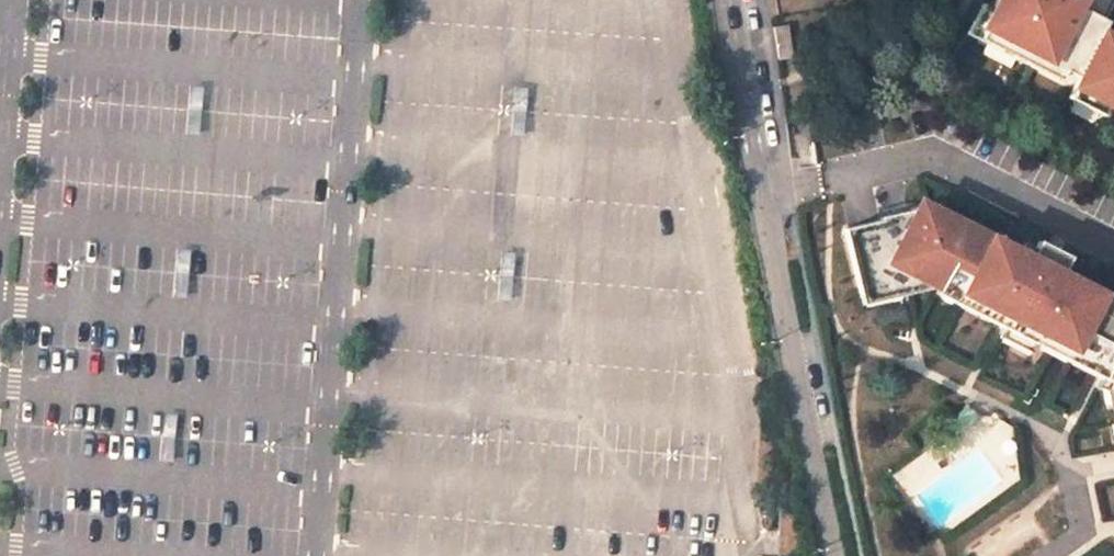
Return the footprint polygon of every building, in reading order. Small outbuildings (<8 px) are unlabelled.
[(983,30),(1080,77),(1075,87),(1111,105),(1113,106),(1113,40),(1102,34),(1107,24),(1077,10),(1082,0),(998,0),(983,30)] [(787,26),(773,28),(778,60),(792,58),(787,26)] [(1111,105),(1075,87),(1070,97),(1106,115),(1111,105)] [(1059,270),(1063,262),(1033,246),(1029,254),(972,225),(971,228),(945,214),(932,217),(929,201),(879,210),(879,213),(841,220),(856,296),(892,289),(890,278),(912,274),(930,283),(933,278),(976,301),(971,310),(1026,339),(1059,356),(1064,347),(1096,364),(1091,372),(1113,385),(1113,299),(1059,270)] [(1037,238),(1033,246),(1063,262),(1068,254),(1037,238)] [(965,406),(952,422),(964,432),(977,416),(965,406)]
